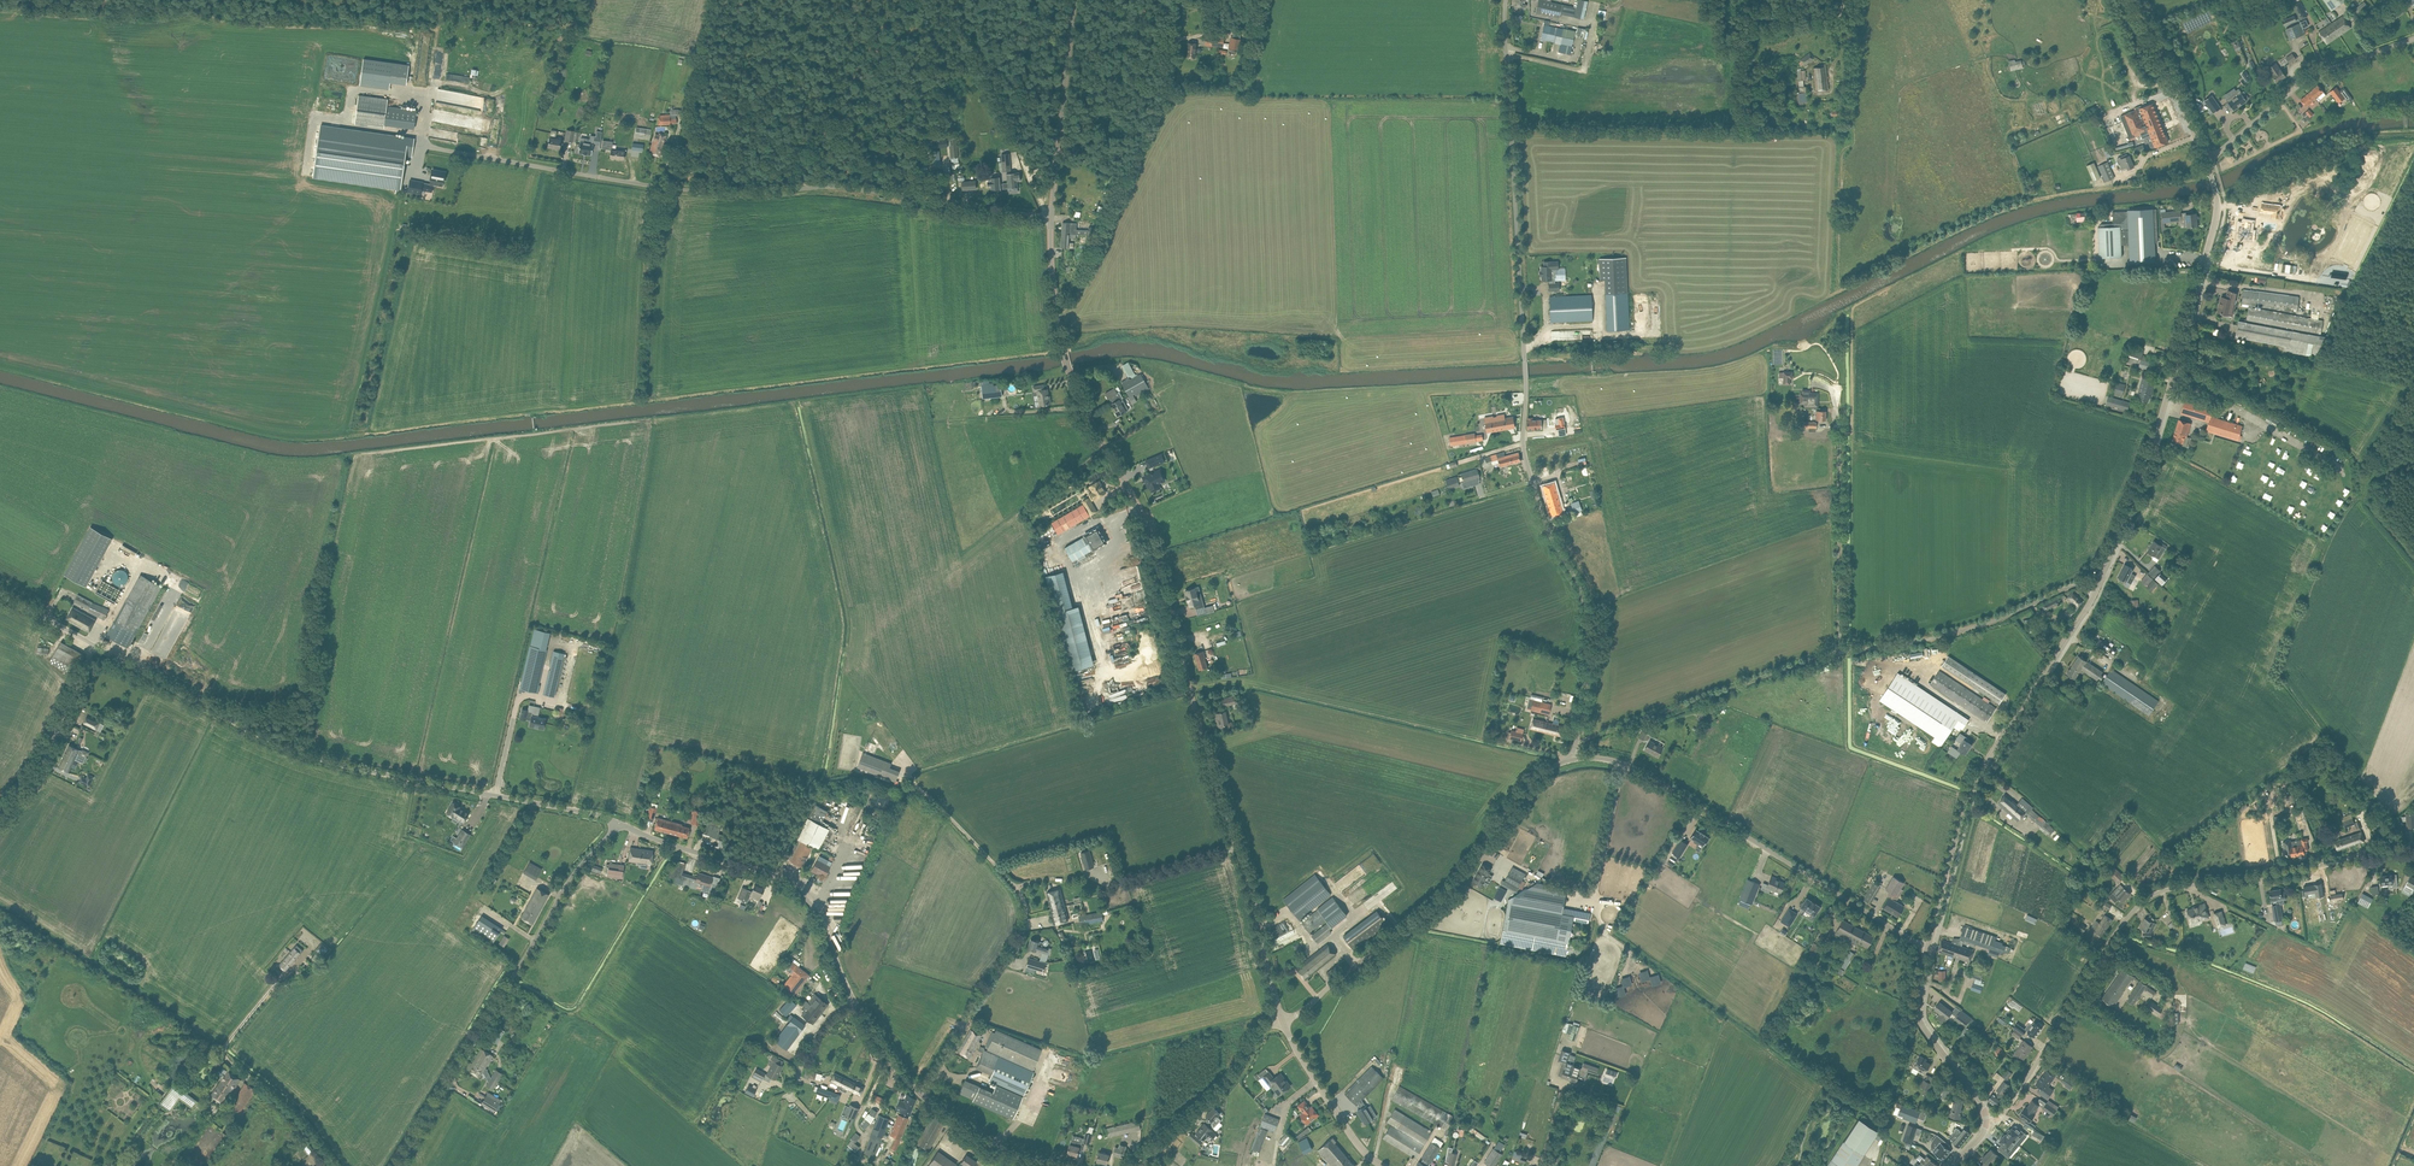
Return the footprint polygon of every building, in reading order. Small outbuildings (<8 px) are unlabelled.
[(1576,7),(1551,2),(1551,0),(1538,0),(1535,13),(1560,19),(1561,14),(1583,19),(1587,1),(1585,0),(1578,0),(1576,7)] [(2329,7),(2331,11),(2336,7),(2342,3),(2341,0),(2323,0),(2329,7)] [(2300,1),(2293,5),(2300,20),(2308,16),(2304,9),(2303,9),(2302,7),(2303,7),(2300,1)] [(2405,12),(2401,6),(2392,12),(2396,18),(2405,12)] [(2294,15),(2282,20),(2284,26),(2296,21),(2294,15)] [(2342,16),(2332,23),(2338,34),(2341,32),(2342,33),(2350,28),(2342,16)] [(1243,21),(1242,25),(1249,27),(1253,29),(1256,21),(1252,20),(1251,19),(1244,17),(1243,21)] [(1571,51),(1575,32),(1549,26),(1550,21),(1545,20),(1544,25),(1541,41),(1543,41),(1543,39),(1556,42),(1556,44),(1560,45),(1559,48),(1565,50),(1564,57),(1567,57),(1569,50),(1571,51)] [(2338,34),(2332,23),(2319,32),(2327,44),(2339,35),(2338,34)] [(2302,35),(2298,25),(2286,30),(2290,40),(2302,35)] [(1578,26),(1575,35),(1586,38),(1589,30),(1578,26)] [(1207,39),(1206,39),(1205,46),(1219,47),(1223,47),(1224,37),(1207,36),(1207,39)] [(1228,48),(1240,50),(1241,39),(1230,37),(1228,48)] [(1189,43),(1187,57),(1195,58),(1196,43),(1189,43)] [(1805,65),(1814,58),(1810,52),(1800,60),(1805,65)] [(2292,53),(2286,58),(2290,64),(2297,59),(2292,53)] [(360,85),(389,89),(391,81),(407,83),(409,65),(363,59),(360,85)] [(2011,70),(2026,67),(2024,59),(2016,61),(2015,59),(2009,60),(2011,70)] [(2252,61),(2248,63),(2252,73),(2256,71),(2252,61)] [(1815,75),(1814,76),(1816,91),(1828,90),(1826,64),(1821,64),(1821,67),(1814,68),(1814,69),(1815,75)] [(2278,66),(2270,71),(2277,82),(2286,76),(2278,66)] [(447,73),(446,79),(468,82),(469,76),(447,73)] [(1804,81),(1796,81),(1796,87),(1799,87),(1800,92),(1796,92),(1796,94),(1793,94),(1794,102),(1796,102),(1796,103),(1807,102),(1806,86),(1804,87),(1804,81)] [(2309,92),(2314,99),(2318,96),(2320,99),(2326,95),(2323,91),(2318,85),(2309,92)] [(2337,87),(2330,92),(2339,103),(2343,100),(2345,98),(2348,102),(2352,98),(2345,89),(2340,92),(2337,87)] [(2244,91),(2241,93),(2240,90),(2226,100),(2228,102),(2225,104),(2230,111),(2233,109),(2234,110),(2247,101),(2246,100),(2249,98),(2244,91)] [(2314,99),(2309,92),(2301,100),(2306,106),(2314,99)] [(414,128),(416,110),(387,106),(388,99),(359,95),(354,124),(384,128),(384,124),(414,128)] [(2204,100),(2214,113),(2221,108),(2212,95),(2204,100)] [(486,108),(485,111),(492,113),(495,100),(479,97),(478,107),(486,108)] [(2168,142),(2153,103),(2142,108),(2141,106),(2135,108),(2136,110),(2121,116),(2130,139),(2141,134),(2142,139),(2151,135),(2155,147),(2168,142)] [(2309,109),(2303,114),(2309,120),(2311,118),(2310,117),(2313,114),(2309,109)] [(670,119),(670,116),(662,117),(658,117),(658,124),(677,123),(677,119),(670,119)] [(316,161),(313,176),(343,181),(396,188),(401,189),(405,157),(408,157),(407,159),(407,160),(406,160),(406,161),(406,162),(407,162),(407,163),(408,163),(409,162),(410,161),(409,160),(409,159),(409,157),(412,157),(414,139),(342,129),(321,126),(316,156),(316,161)] [(644,137),(645,129),(636,127),(635,136),(644,137)] [(557,131),(551,130),(548,147),(559,149),(561,140),(555,139),(557,131)] [(573,142),(573,141),(576,142),(577,132),(574,132),(574,131),(567,130),(565,141),(573,142)] [(578,146),(577,151),(579,151),(578,152),(583,153),(583,154),(584,154),(584,153),(586,154),(587,154),(591,155),(592,149),(594,142),(595,142),(595,143),(600,144),(602,132),(597,131),(596,136),(591,136),(590,139),(590,141),(586,140),(586,143),(580,142),(579,146),(578,146)] [(659,135),(656,134),(650,152),(653,153),(653,154),(659,156),(666,135),(659,133),(659,135)] [(946,139),(936,140),(936,147),(947,146),(947,144),(949,143),(950,151),(951,163),(958,162),(956,138),(955,138),(954,138),(949,139),(949,140),(946,140),(946,139)] [(623,159),(624,151),(612,149),(613,142),(603,141),(602,149),(611,150),(610,158),(623,159)] [(2115,151),(2134,146),(2133,141),(2128,142),(2128,144),(2114,148),(2115,151)] [(632,149),(643,151),(644,146),(633,143),(632,149)] [(2134,148),(2136,155),(2145,151),(2143,145),(2134,148)] [(2104,150),(2107,157),(2115,154),(2112,147),(2104,150)] [(936,151),(931,152),(933,166),(940,166),(939,153),(939,151),(936,151)] [(1003,172),(1011,171),(1009,153),(1001,154),(1003,172)] [(2134,168),(2129,156),(2128,156),(2127,154),(2118,158),(2122,169),(2127,168),(2128,170),(2134,168)] [(597,168),(605,169),(605,156),(597,156),(597,168)] [(2101,177),(2094,162),(2087,166),(2093,181),(2101,177)] [(2108,162),(2098,166),(2103,177),(2105,182),(2115,178),(2108,162)] [(444,182),(446,172),(441,171),(440,172),(432,171),(430,179),(431,179),(430,185),(423,183),(423,182),(410,180),(408,192),(421,194),(422,190),(432,192),(433,186),(434,186),(435,180),(444,182)] [(1017,187),(1017,181),(1020,181),(1019,172),(1006,173),(1007,178),(1007,183),(1002,183),(1003,189),(1017,187)] [(1000,189),(999,177),(991,178),(992,190),(1000,189)] [(975,181),(962,182),(963,190),(976,189),(975,181)] [(2262,203),(2261,209),(2273,211),(2273,215),(2279,216),(2280,205),(2262,203)] [(2158,242),(2157,209),(2129,210),(2129,211),(2113,212),(2113,223),(2101,224),(2098,228),(2099,258),(2122,257),(2121,230),(2130,230),(2130,232),(2123,232),(2123,241),(2122,241),(2122,245),(2130,244),(2131,252),(2131,262),(2155,261),(2155,251),(2155,244),(2158,242)] [(2165,209),(2160,209),(2160,213),(2162,213),(2162,219),(2161,219),(2162,232),(2164,231),(2164,236),(2166,236),(2165,222),(2179,221),(2178,216),(2181,216),(2181,213),(2181,210),(2166,212),(2165,209)] [(2186,212),(2181,213),(2181,216),(2182,221),(2182,223),(2187,222),(2187,227),(2197,226),(2196,220),(2196,221),(2195,214),(2196,214),(2186,214),(2186,212)] [(2239,230),(2238,236),(2252,238),(2252,232),(2250,232),(2251,221),(2245,220),(2244,223),(2242,223),(2241,231),(2239,230)] [(1063,222),(1062,233),(1076,234),(1077,223),(1063,222)] [(1088,227),(1088,236),(1098,236),(1098,227),(1088,227)] [(1070,242),(1070,238),(1076,238),(1076,234),(1062,233),(1061,247),(1074,248),(1075,243),(1070,242)] [(1088,243),(1088,248),(1095,248),(1095,237),(1089,237),(1089,239),(1081,239),(1080,243),(1088,243)] [(1627,258),(1599,259),(1600,280),(1605,279),(1607,331),(1630,330),(1627,258)] [(1551,261),(1544,261),(1544,266),(1541,266),(1541,271),(1540,271),(1540,276),(1542,276),(1542,280),(1549,280),(1550,283),(1549,283),(1549,284),(1549,291),(1559,290),(1559,283),(1555,283),(1555,278),(1552,278),(1551,269),(1558,269),(1558,261),(1551,262),(1551,261)] [(2326,272),(2325,278),(2346,281),(2347,274),(2341,273),(2340,275),(2326,272)] [(2244,288),(2242,303),(2250,304),(2249,308),(2252,308),(2253,305),(2298,310),(2300,296),(2244,288)] [(2221,297),(2218,312),(2223,313),(2228,314),(2233,315),(2235,305),(2234,305),(2237,293),(2234,292),(2228,290),(2226,298),(2221,297)] [(1550,297),(1551,323),(1552,323),(1552,322),(1593,320),(1591,295),(1550,297)] [(2249,308),(2246,322),(2321,336),(2323,321),(2252,308),(2249,308)] [(2239,321),(2236,336),(2284,345),(2283,351),(2315,356),(2324,337),(2321,336),(2246,322),(2239,321)] [(1549,342),(1564,341),(1564,333),(1548,333),(1549,342)] [(2139,366),(2153,370),(2156,359),(2143,355),(2143,353),(2129,348),(2125,361),(2139,365),(2139,366)] [(1130,379),(1129,377),(1126,378),(1126,379),(1121,382),(1122,384),(1129,396),(1135,393),(1137,396),(1144,391),(1143,389),(1148,386),(1141,373),(1136,376),(1128,362),(1122,365),(1128,377),(1131,375),(1132,378),(1130,379)] [(1792,372),(1784,372),(1784,384),(1790,384),(1790,378),(1792,378),(1792,372)] [(2141,390),(2139,399),(2148,402),(2154,381),(2143,377),(2139,390),(2141,390)] [(2117,382),(2114,394),(2122,396),(2126,384),(2117,382)] [(989,398),(996,397),(1003,396),(1002,391),(1008,390),(1007,383),(989,386),(984,387),(984,392),(989,391),(989,398)] [(1044,389),(1043,385),(1033,387),(1034,392),(1037,391),(1040,405),(1051,403),(1050,398),(1049,398),(1047,389),(1044,389)] [(1115,388),(1105,393),(1108,399),(1109,398),(1116,410),(1115,411),(1118,416),(1126,411),(1124,406),(1125,405),(1123,402),(1122,403),(1120,399),(1123,397),(1119,392),(1117,393),(1115,388)] [(1802,394),(1802,401),(1809,401),(1809,405),(1816,405),(1816,394),(1810,394),(1810,390),(1802,390),(1802,394)] [(2107,404),(2127,410),(2129,402),(2109,397),(2107,404)] [(2212,415),(2214,408),(2185,400),(2181,413),(2209,422),(2206,430),(2213,432),(2240,441),(2242,436),(2240,435),(2243,426),(2212,415)] [(1537,409),(1538,416),(1549,416),(1549,408),(1537,409)] [(1487,432),(1515,428),(1513,417),(1505,419),(1504,414),(1484,418),(1487,432)] [(1565,428),(1564,423),(1563,417),(1558,418),(1555,419),(1556,424),(1555,424),(1556,429),(1558,429),(1565,428)] [(2245,426),(2247,421),(2235,417),(2234,422),(2245,426)] [(1527,418),(1528,429),(1541,428),(1541,419),(1533,420),(1533,418),(1527,418)] [(1823,418),(1803,418),(1803,425),(1812,425),(1812,435),(1829,435),(1829,425),(1822,425),(1822,423),(1823,423),(1823,418)] [(2173,440),(2183,443),(2185,436),(2187,436),(2191,423),(2179,420),(2173,440)] [(1573,434),(1572,427),(1565,428),(1566,435),(1573,434)] [(1450,437),(1451,445),(1485,440),(1484,433),(1475,435),(1475,433),(1450,437)] [(1492,461),(1498,459),(1500,466),(1521,461),(1519,452),(1505,456),(1504,452),(1490,456),(1490,455),(1485,458),(1485,459),(1487,462),(1492,460),(1492,461)] [(2281,459),(2286,462),(2290,455),(2285,453),(2281,459)] [(1162,454),(1145,461),(1147,465),(1154,462),(1155,465),(1154,465),(1155,465),(1162,462),(1161,460),(1164,459),(1162,454)] [(1558,460),(1543,464),(1546,474),(1561,470),(1558,460)] [(2278,467),(2275,473),(2280,476),(2283,470),(2278,467)] [(1480,477),(1477,469),(1461,474),(1464,482),(1467,481),(1469,486),(1479,483),(1478,481),(1479,481),(1479,478),(1480,477)] [(1159,487),(1159,486),(1157,482),(1159,481),(1157,478),(1162,475),(1160,470),(1144,476),(1146,480),(1148,487),(1150,487),(1151,490),(1152,490),(1153,490),(1154,490),(1155,490),(1156,490),(1156,489),(1157,489),(1158,488),(1159,487)] [(2267,482),(2269,476),(2263,474),(2261,480),(2267,482)] [(1446,481),(1449,488),(1459,485),(1457,477),(1446,481)] [(2271,480),(2268,485),(2277,489),(2280,484),(2271,480)] [(1093,484),(1090,486),(1093,492),(1089,494),(1092,500),(1096,498),(1106,492),(1099,481),(1097,482),(1096,481),(1092,483),(1093,484)] [(1542,486),(1551,515),(1563,512),(1555,482),(1542,486)] [(2258,485),(2255,491),(2261,493),(2263,488),(2258,485)] [(2314,495),(2317,489),(2310,485),(2307,491),(2314,495)] [(1089,498),(1083,501),(1091,515),(1097,511),(1089,498)] [(1571,504),(1574,513),(1582,510),(1580,502),(1571,504)] [(1052,523),(1058,534),(1090,516),(1083,504),(1052,523)] [(1040,540),(1055,531),(1051,525),(1036,534),(1040,540)] [(1065,547),(1073,561),(1092,550),(1093,552),(1108,543),(1098,526),(1083,535),(1084,536),(1065,547)] [(65,575),(85,586),(111,538),(91,527),(65,575)] [(2154,541),(2148,551),(2159,559),(2166,548),(2154,541)] [(2118,577),(2119,577),(2118,578),(2126,582),(2127,581),(2131,583),(2133,580),(2128,577),(2133,569),(2125,564),(2125,565),(2121,573),(2120,573),(2118,577)] [(2148,573),(2154,578),(2161,571),(2155,565),(2148,573)] [(113,575),(112,577),(113,579),(113,581),(114,582),(115,583),(116,584),(117,585),(118,585),(120,585),(122,585),(123,585),(125,584),(126,583),(127,582),(128,581),(128,579),(128,577),(128,576),(128,575),(127,573),(126,572),(125,571),(124,570),(122,570),(120,569),(118,570),(117,570),(116,571),(115,572),(114,573),(113,574),(113,575)] [(1073,607),(1063,571),(1046,576),(1071,670),(1094,664),(1079,606),(1073,607)] [(2160,573),(2155,579),(2162,585),(2167,579),(2160,573)] [(140,574),(107,636),(128,647),(137,631),(162,586),(140,574)] [(2147,574),(2141,581),(2152,591),(2159,584),(2147,574)] [(102,580),(95,593),(115,604),(122,591),(102,580)] [(1188,590),(1185,591),(1190,606),(1195,604),(1196,608),(1201,607),(1195,588),(1188,590)] [(2083,602),(2072,592),(2066,598),(2077,608),(2083,602)] [(75,601),(89,609),(88,612),(104,620),(109,609),(93,603),(93,602),(78,595),(75,601)] [(2057,599),(2043,606),(2045,610),(2060,603),(2057,599)] [(2138,599),(2130,599),(2131,608),(2139,607),(2138,599)] [(1213,605),(1205,607),(1206,613),(1214,611),(1213,605)] [(96,619),(73,607),(66,620),(89,632),(96,619)] [(2072,614),(2067,608),(2055,619),(2059,623),(2066,617),(2068,618),(2072,614)] [(2099,639),(2095,645),(2113,658),(2117,651),(2099,639)] [(50,662),(73,675),(85,655),(61,642),(50,662)] [(520,688),(519,692),(522,693),(522,689),(538,693),(540,684),(539,684),(547,649),(530,645),(520,688)] [(1922,661),(1941,656),(1938,648),(1916,654),(1917,658),(1921,657),(1922,661)] [(543,694),(554,697),(565,653),(553,651),(543,694)] [(1205,655),(1204,651),(1194,653),(1199,670),(1207,667),(1204,655),(1205,655)] [(2067,673),(2075,679),(2081,670),(2097,681),(2103,672),(2079,655),(2067,673)] [(1942,665),(2000,703),(2006,694),(1948,656),(1942,665)] [(2102,684),(2149,716),(2158,702),(2111,670),(2102,684)] [(1930,684),(1987,722),(1996,708),(1939,671),(1930,684)] [(1898,673),(1880,700),(1944,742),(1954,727),(1959,730),(1961,727),(1963,729),(1969,720),(1898,673)] [(1235,697),(1233,697),(1233,695),(1228,697),(1229,698),(1222,700),(1223,706),(1233,704),(1235,710),(1239,709),(1238,702),(1236,703),(1235,697)] [(1529,699),(1527,709),(1531,710),(1548,714),(1551,704),(1545,703),(1537,701),(1534,700),(1533,700),(1529,699)] [(526,720),(526,719),(531,720),(529,726),(543,729),(546,718),(532,715),(533,712),(528,711),(528,710),(522,709),(520,718),(526,720)] [(1217,721),(1219,728),(1225,727),(1225,729),(1233,727),(1232,721),(1228,722),(1225,711),(1217,713),(1218,721),(1217,721)] [(87,716),(83,723),(96,730),(100,722),(87,716)] [(1557,724),(1556,725),(1554,724),(1535,720),(1532,719),(1530,729),(1533,730),(1551,734),(1551,733),(1554,734),(1554,735),(1560,736),(1563,726),(1557,724)] [(1893,728),(1907,736),(1911,729),(1897,720),(1893,728)] [(874,725),(869,729),(873,735),(878,731),(874,725)] [(1643,728),(1639,737),(1643,739),(1648,730),(1643,728)] [(1510,738),(1521,741),(1523,733),(1512,730),(1510,738)] [(1952,746),(1948,752),(1957,758),(1961,752),(1960,751),(1965,754),(1972,744),(1969,742),(1971,739),(1960,732),(1958,735),(1955,740),(1961,744),(1958,750),(1952,746)] [(1652,753),(1658,756),(1662,748),(1650,741),(1646,748),(1653,752),(1652,753)] [(82,751),(79,749),(69,744),(64,756),(74,760),(75,759),(83,763),(86,762),(88,758),(86,757),(80,754),(82,751)] [(74,760),(64,756),(58,767),(69,772),(74,760)] [(863,758),(859,767),(893,779),(896,770),(863,758)] [(79,782),(89,786),(94,776),(88,773),(86,778),(82,776),(79,782)] [(2005,794),(1998,804),(2018,821),(2026,811),(2028,813),(2026,814),(2049,834),(2049,833),(2053,829),(2053,828),(2032,810),(2034,808),(2029,804),(2024,810),(2017,804),(2005,794)] [(2294,794),(2287,795),(2288,803),(2295,802),(2294,794)] [(852,805),(849,804),(850,802),(846,800),(842,814),(845,814),(843,823),(847,824),(852,805)] [(453,802),(446,813),(453,817),(454,816),(464,822),(469,813),(459,807),(460,806),(453,802)] [(827,810),(815,804),(808,817),(809,818),(821,824),(827,810)] [(657,807),(650,806),(647,816),(654,818),(657,807)] [(703,812),(694,809),(690,822),(699,825),(703,812)] [(2307,830),(2303,812),(2295,814),(2296,822),(2297,821),(2300,832),(2307,830)] [(2406,813),(2407,828),(2413,827),(2413,813),(2406,813)] [(718,820),(719,818),(707,814),(701,832),(708,835),(708,836),(721,840),(722,834),(719,833),(723,822),(718,820)] [(2342,818),(2345,827),(2355,824),(2351,815),(2342,818)] [(654,829),(668,832),(671,821),(658,817),(654,829)] [(797,839),(798,839),(813,846),(819,849),(824,839),(829,828),(820,824),(821,824),(809,818),(804,828),(803,827),(797,839)] [(671,821),(668,832),(687,837),(690,828),(682,826),(682,824),(671,821)] [(470,834),(463,829),(454,843),(462,847),(470,834)] [(1699,843),(1703,846),(1705,842),(1707,843),(1709,839),(1708,838),(1708,837),(1704,834),(1704,833),(1701,831),(1700,832),(1696,829),(1690,837),(1694,840),(1693,842),(1698,845),(1699,843)] [(2361,832),(2334,841),(2337,850),(2364,841),(2361,832)] [(842,852),(848,836),(844,835),(839,851),(842,852)] [(2311,852),(2310,848),(2314,847),(2313,840),(2314,840),(2313,836),(2307,837),(2309,843),(2298,845),(2297,839),(2289,841),(2290,848),(2291,848),(2292,852),(2297,851),(2298,855),(2305,853),(2305,855),(2311,854),(2311,852)] [(813,846),(798,839),(788,858),(791,859),(790,860),(802,866),(813,846)] [(1672,853),(1680,857),(1688,844),(1680,839),(1672,853)] [(704,845),(703,849),(723,855),(725,848),(711,844),(711,847),(704,845)] [(653,851),(630,847),(629,860),(651,863),(653,851)] [(1080,852),(1085,869),(1094,867),(1089,850),(1080,852)] [(1340,892),(1381,863),(1375,853),(1333,882),(1340,892)] [(832,862),(819,855),(812,869),(825,875),(830,867),(832,862)] [(671,869),(668,881),(689,887),(691,887),(695,878),(692,878),(688,876),(688,875),(682,873),(686,863),(675,860),(674,864),(673,863),(671,869)] [(524,872),(536,879),(542,869),(530,862),(524,872)] [(607,876),(622,879),(622,875),(624,865),(609,863),(607,876)] [(603,868),(592,864),(590,870),(601,874),(602,870),(602,869),(603,868)] [(1491,869),(1482,864),(1472,882),(1481,887),(1491,869)] [(1526,882),(1522,880),(1525,873),(1513,866),(1510,871),(1505,881),(1502,879),(1500,884),(1515,892),(1517,888),(1522,890),(1526,882)] [(2108,873),(2118,883),(2124,877),(2114,867),(2108,873)] [(695,878),(691,887),(696,889),(697,885),(702,887),(701,890),(715,894),(716,893),(717,887),(710,885),(713,877),(706,875),(698,873),(697,879),(695,878)] [(1283,899),(1299,919),(1331,894),(1315,874),(1283,899)] [(2388,884),(2389,889),(2393,888),(2397,887),(2397,884),(2398,884),(2396,874),(2380,876),(2381,885),(2388,884)] [(1776,878),(1771,876),(1768,884),(1767,887),(1780,892),(1784,883),(1775,879),(1776,878)] [(1890,897),(1889,897),(1883,908),(1898,916),(1904,906),(1892,899),(1893,898),(1897,900),(1903,890),(1900,889),(1904,882),(1894,876),(1886,890),(1892,894),(1890,897)] [(2410,876),(2403,888),(2412,892),(2413,889),(2413,878),(2410,876)] [(1739,899),(1752,904),(1760,884),(1747,879),(1739,899)] [(1863,900),(1870,904),(1881,885),(1875,881),(1863,900)] [(1500,944),(1566,956),(1568,947),(1568,949),(1570,953),(1573,954),(1578,954),(1581,952),(1583,948),(1582,944),(1580,941),(1576,939),(1572,939),(1569,942),(1569,943),(1574,916),(1589,919),(1590,912),(1563,907),(1565,895),(1567,887),(1537,882),(1527,888),(1526,888),(1508,900),(1500,944)] [(2130,893),(2120,884),(2116,888),(2117,889),(2114,893),(2113,892),(2109,896),(2115,902),(2119,898),(2123,902),(2130,893)] [(2315,884),(2304,886),(2305,897),(2311,896),(2310,893),(2316,892),(2315,884)] [(754,885),(752,891),(742,887),(737,897),(748,902),(750,897),(758,901),(764,889),(754,885)] [(537,887),(521,917),(533,924),(549,894),(537,887)] [(1507,889),(1503,887),(1501,891),(1498,889),(1493,897),(1501,901),(1507,889)] [(2285,893),(2281,893),(2280,889),(2270,891),(2272,902),(2286,900),(2285,893)] [(1048,893),(1052,909),(1064,905),(1060,890),(1048,893)] [(2358,902),(2368,908),(2373,898),(2363,893),(2358,902)] [(1332,896),(1316,908),(1331,925),(1346,913),(1332,896)] [(1801,906),(1801,907),(1802,907),(1805,909),(1804,912),(1808,914),(1810,912),(1814,915),(1813,915),(1814,915),(1815,914),(1814,914),(1817,911),(1818,912),(1820,908),(1819,907),(1820,906),(1819,906),(1815,903),(1811,901),(1807,898),(1806,898),(1801,906)] [(2318,923),(2317,917),(2318,917),(2316,899),(2305,900),(2308,918),(2306,919),(2307,923),(2308,923),(2308,925),(2318,923)] [(844,909),(844,900),(827,900),(827,909),(828,909),(827,915),(843,916),(844,909)] [(2102,905),(2109,909),(2112,905),(2105,901),(2102,905)] [(2193,907),(2193,908),(2187,910),(2191,923),(2209,917),(2205,903),(2193,907)] [(1064,905),(1052,909),(1053,913),(1052,914),(1054,924),(1068,920),(1064,905)] [(2273,906),(2275,922),(2284,920),(2281,905),(2273,906)] [(1789,926),(1798,913),(1789,907),(1781,921),(1789,926)] [(1317,910),(1301,922),(1310,933),(1326,921),(1317,910)] [(1343,936),(1355,951),(1388,926),(1377,911),(1343,936)] [(2214,913),(2218,927),(2226,925),(2222,911),(2214,913)] [(1079,916),(1081,924),(1103,920),(1101,912),(1079,916)] [(482,915),(472,930),(493,944),(503,928),(482,915)] [(2102,937),(2112,920),(2105,915),(2100,922),(2096,920),(2091,929),(2095,931),(2094,932),(2102,937)] [(2151,933),(2156,923),(2152,921),(2155,919),(2151,915),(2150,915),(2151,915),(2147,918),(2145,918),(2140,928),(2144,930),(2144,932),(2143,932),(2143,936),(2151,937),(2151,933)] [(2168,925),(2173,930),(2179,923),(2174,919),(2168,925)] [(1873,936),(1843,920),(1837,931),(1867,947),(1873,936)] [(1327,922),(1311,935),(1318,943),(1334,930),(1327,922)] [(1820,930),(1826,934),(1830,927),(1823,923),(1820,930)] [(1964,926),(1960,938),(1960,939),(1961,939),(1964,940),(1989,949),(1993,939),(1994,936),(1970,928),(1964,926)] [(1289,931),(1271,939),(1276,949),(1286,945),(1286,944),(1293,941),(1289,931)] [(505,935),(499,944),(504,946),(509,938),(505,935)] [(1027,966),(1043,971),(1051,948),(1045,947),(1048,944),(1049,943),(1049,942),(1048,941),(1047,940),(1046,940),(1044,940),(1042,942),(1031,939),(1028,948),(1037,951),(1037,950),(1043,952),(1040,961),(1037,960),(1038,958),(1034,957),(1034,959),(1029,958),(1027,966)] [(1949,954),(1947,958),(1953,960),(1955,956),(1969,961),(1973,950),(1942,940),(1938,951),(1949,954)] [(322,942),(314,951),(322,958),(330,949),(322,942)] [(1814,942),(1808,952),(1814,955),(1819,945),(1814,942)] [(1336,954),(1327,943),(1296,968),(1305,980),(1336,954)] [(301,953),(294,947),(279,965),(286,971),(301,953)] [(1840,966),(1845,969),(1854,954),(1849,951),(1840,966)] [(1326,972),(1330,977),(1351,962),(1348,957),(1326,972)] [(795,993),(809,974),(792,961),(785,970),(791,974),(784,984),(795,993)] [(2123,991),(2134,976),(2123,968),(2103,997),(2114,1006),(2124,992),(2123,991)] [(1639,972),(1641,981),(1650,978),(1652,985),(1661,982),(1659,973),(1650,976),(1647,969),(1639,972)] [(1972,969),(1970,976),(1981,980),(1984,973),(1972,969)] [(1622,985),(1614,987),(1617,996),(1626,994),(1625,991),(1633,989),(1630,975),(1620,977),(1622,985)] [(2127,1000),(2134,1005),(2147,986),(2140,980),(2130,995),(2131,995),(2127,1000)] [(2149,986),(2146,990),(2153,996),(2157,992),(2149,986)] [(806,1000),(805,1001),(806,1002),(805,1002),(812,1008),(812,1010),(813,1010),(814,1008),(816,1009),(815,1010),(819,1013),(826,1003),(815,994),(808,1002),(806,1000)] [(790,998),(779,1010),(786,1016),(797,1004),(790,998)] [(811,1022),(819,1013),(815,1010),(816,1009),(814,1008),(813,1010),(812,1010),(812,1008),(805,1002),(806,1002),(805,1001),(804,1000),(801,1004),(804,1007),(802,1009),(806,1012),(803,1015),(811,1022)] [(2151,1000),(2146,1007),(2158,1016),(2163,1009),(2151,1000)] [(1952,1012),(1940,1002),(1935,1009),(1940,1013),(1937,1017),(1944,1022),(1947,1018),(1952,1012)] [(1955,1017),(1966,1025),(1972,1018),(1961,1010),(1955,1017)] [(790,1021),(775,1041),(787,1050),(805,1025),(793,1016),(790,1021)] [(2035,1037),(2043,1027),(2042,1026),(2043,1025),(2038,1022),(2037,1023),(2035,1021),(2032,1025),(2029,1023),(2025,1029),(2017,1023),(2014,1027),(2016,1029),(2022,1034),(2023,1034),(2026,1030),(2028,1031),(2027,1031),(2035,1037)] [(1580,1027),(1573,1024),(1568,1039),(1575,1041),(1580,1027)] [(496,1044),(504,1033),(495,1027),(487,1039),(496,1044)] [(957,1051),(962,1054),(970,1058),(981,1035),(976,1032),(970,1029),(968,1033),(966,1037),(957,1051)] [(2022,1034),(2016,1029),(2012,1033),(2019,1038),(2022,1034)] [(988,1050),(1033,1069),(1042,1050),(996,1030),(988,1050)] [(2024,1041),(2018,1050),(2017,1049),(2013,1055),(2017,1058),(2019,1055),(2024,1059),(2027,1054),(2026,1053),(2031,1046),(2024,1041)] [(982,1052),(975,1068),(992,1075),(989,1081),(996,1084),(1023,1096),(1033,1072),(999,1057),(984,1050),(985,1048),(980,1046),(978,1050),(982,1052)] [(2015,1060),(1997,1047),(1993,1052),(2002,1059),(2005,1056),(2007,1057),(2006,1058),(2012,1063),(2015,1060)] [(466,1069),(479,1077),(492,1055),(481,1048),(472,1064),(470,1062),(466,1069)] [(1561,1049),(1557,1060),(1562,1062),(1557,1074),(1561,1076),(1562,1076),(1567,1078),(1572,1062),(1573,1062),(1575,1056),(1570,1054),(1571,1052),(1567,1051),(1568,1050),(1563,1048),(1562,1049),(1561,1049)] [(783,1061),(773,1055),(770,1059),(774,1061),(767,1074),(775,1079),(782,1066),(781,1065),(781,1064),(783,1061)] [(1925,1058),(1920,1056),(1915,1066),(1919,1068),(1918,1070),(1925,1074),(1931,1064),(1924,1060),(1925,1058)] [(1572,1062),(1567,1078),(1576,1081),(1578,1076),(1578,1074),(1584,1076),(1586,1070),(1597,1074),(1598,1070),(1599,1068),(1583,1062),(1581,1068),(1580,1068),(1573,1065),(1574,1063),(1573,1062),(1572,1062)] [(1362,1100),(1383,1078),(1371,1066),(1345,1093),(1357,1105),(1358,1103),(1362,1100)] [(239,1079),(223,1067),(220,1071),(219,1070),(217,1070),(216,1071),(215,1072),(215,1073),(215,1074),(216,1075),(217,1076),(221,1079),(210,1094),(222,1103),(239,1079)] [(757,1068),(752,1076),(761,1081),(765,1073),(757,1068)] [(806,1068),(804,1077),(808,1079),(809,1077),(815,1079),(816,1072),(810,1071),(811,1069),(806,1068)] [(1607,1068),(1605,1073),(1616,1076),(1617,1072),(1607,1068)] [(1994,1085),(1995,1088),(1999,1091),(1999,1092),(2001,1093),(2001,1092),(2003,1094),(2010,1085),(2007,1082),(2009,1079),(2008,1078),(2012,1072),(2008,1069),(2003,1076),(1997,1072),(1993,1076),(1998,1080),(1994,1085)] [(496,1070),(491,1078),(498,1082),(503,1074),(496,1070)] [(2041,1077),(2036,1084),(2041,1088),(2038,1091),(2048,1098),(2053,1090),(2048,1086),(2055,1076),(2047,1070),(2042,1077),(2041,1077)] [(1272,1087),(1273,1089),(1285,1079),(1280,1073),(1274,1078),(1268,1072),(1263,1076),(1260,1078),(1269,1089),(1272,1087)] [(830,1081),(843,1087),(847,1079),(834,1073),(830,1081)] [(2071,1087),(2074,1082),(2064,1076),(2061,1081),(2071,1087)] [(485,1086),(492,1090),(498,1082),(491,1078),(485,1086)] [(847,1079),(843,1087),(859,1096),(864,1087),(847,1079)] [(1285,1079),(1273,1089),(1278,1095),(1290,1086),(1285,1079)] [(1924,1080),(1921,1087),(1922,1087),(1928,1090),(1929,1090),(1932,1083),(1924,1080)] [(255,1089),(246,1083),(230,1106),(239,1112),(255,1089)] [(197,1101),(174,1084),(169,1090),(169,1091),(160,1103),(170,1111),(180,1098),(193,1108),(197,1101)] [(974,1084),(969,1097),(973,1099),(979,1086),(974,1084)] [(973,1100),(972,1102),(984,1107),(1013,1119),(1020,1103),(1023,1096),(996,1084),(993,1092),(990,1091),(979,1086),(973,1099),(973,1100)] [(745,1091),(753,1096),(756,1090),(748,1085),(745,1091)] [(831,1102),(836,1104),(837,1101),(838,1101),(840,1095),(818,1086),(815,1093),(830,1098),(829,1100),(832,1101),(831,1102)] [(1399,1086),(1392,1100),(1441,1128),(1450,1114),(1399,1086)] [(1999,1091),(1995,1088),(1995,1089),(1988,1099),(1996,1105),(2001,1098),(2000,1098),(2003,1094),(2001,1092),(2001,1093),(1999,1092),(1999,1091)] [(1943,1089),(1941,1098),(1948,1100),(1950,1091),(1943,1089)] [(1598,1099),(1601,1100),(1603,1093),(1594,1091),(1592,1096),(1598,1098),(1598,1099)] [(486,1095),(481,1103),(494,1111),(499,1103),(486,1095)] [(909,1115),(916,1100),(907,1095),(903,1103),(899,1101),(896,1109),(900,1111),(909,1115)] [(1362,1100),(1358,1103),(1361,1108),(1357,1111),(1365,1123),(1373,1118),(1377,1116),(1374,1111),(1370,1105),(1367,1107),(1362,1100)] [(2040,1105),(2033,1100),(2027,1107),(2026,1106),(2020,1115),(2030,1122),(2036,1113),(2034,1112),(2040,1105)] [(1305,1121),(1307,1124),(1319,1115),(1316,1111),(1315,1112),(1314,1110),(1315,1110),(1312,1106),(1310,1108),(1304,1101),(1300,1104),(1298,1106),(1303,1113),(1301,1115),(1303,1118),(1302,1118),(1301,1120),(1303,1122),(1304,1122),(1305,1121)] [(1952,1111),(1951,1116),(1960,1118),(1962,1109),(1961,1108),(1962,1103),(1954,1101),(1951,1110),(1952,1111)] [(2048,1109),(2047,1110),(2053,1115),(2056,1110),(2047,1103),(2044,1107),(2048,1109)] [(853,1123),(859,1108),(850,1104),(845,1115),(852,1118),(850,1121),(853,1123)] [(1920,1111),(1902,1104),(1898,1115),(1916,1122),(1920,1111)] [(1222,1124),(1219,1122),(1221,1120),(1217,1116),(1220,1114),(1213,1107),(1206,1115),(1212,1121),(1209,1124),(1216,1131),(1222,1124)] [(877,1112),(872,1109),(859,1125),(865,1129),(870,1123),(874,1117),(877,1112)] [(1432,1132),(1395,1109),(1387,1122),(1424,1144),(1432,1132)] [(1265,1113),(1251,1148),(1260,1152),(1268,1130),(1274,1133),(1280,1119),(1265,1113)] [(2128,1118),(2134,1122),(2137,1117),(2131,1113),(2128,1118)] [(889,1119),(879,1115),(863,1154),(874,1158),(889,1119)] [(899,1115),(890,1135),(896,1137),(893,1144),(891,1148),(896,1150),(897,1146),(900,1139),(909,1119),(899,1115)] [(933,1115),(931,1120),(925,1131),(923,1132),(916,1144),(928,1151),(944,1121),(933,1115)] [(1837,1164),(1840,1165),(1857,1165),(1875,1138),(1879,1132),(1858,1118),(1831,1160),(1827,1165),(1835,1165),(1837,1164)] [(1103,1129),(1105,1138),(1141,1129),(1139,1121),(1103,1129)] [(1216,1134),(1212,1131),(1212,1130),(1204,1123),(1196,1133),(1204,1141),(1208,1136),(1212,1140),(1213,1138),(1215,1140),(1218,1137),(1216,1135),(1216,1134)] [(1918,1127),(1908,1124),(1903,1140),(1912,1143),(1918,1127)] [(1383,1138),(1416,1158),(1424,1145),(1391,1125),(1383,1138)] [(2009,1129),(2005,1134),(2019,1145),(2016,1142),(2024,1133),(2016,1126),(2014,1129),(2013,1128),(2012,1127),(2010,1130),(2009,1129)] [(1308,1127),(1295,1137),(1297,1140),(1311,1130),(1308,1127)] [(1954,1133),(1950,1138),(1953,1141),(1953,1142),(1959,1148),(1972,1133),(1965,1127),(1961,1132),(1959,1130),(1959,1129),(1956,1128),(1954,1133)] [(851,1140),(847,1145),(856,1152),(860,1147),(855,1143),(860,1136),(855,1132),(849,1139),(851,1140)] [(1203,1142),(1191,1132),(1188,1136),(1199,1146),(1203,1142)] [(1284,1146),(1292,1138),(1285,1133),(1278,1141),(1284,1146)] [(1932,1140),(1938,1144),(1933,1151),(1944,1160),(1949,1153),(1947,1152),(1949,1149),(1948,1148),(1950,1145),(1937,1134),(1932,1140)] [(2005,1134),(1999,1140),(2002,1143),(2005,1145),(2003,1148),(2005,1150),(2003,1153),(2009,1157),(2011,1154),(2008,1152),(2016,1143),(2019,1145),(2005,1134)] [(1333,1137),(1318,1150),(1332,1165),(1337,1165),(1338,1165),(1339,1165),(1355,1165),(1334,1143),(1336,1141),(1333,1137)] [(1428,1165),(1443,1142),(1435,1137),(1422,1157),(1424,1158),(1421,1163),(1419,1162),(1416,1165),(1429,1165),(1428,1165)] [(1308,1138),(1289,1146),(1291,1150),(1284,1153),(1289,1165),(1297,1162),(1295,1157),(1312,1149),(1308,1138)] [(1071,1144),(1070,1144),(1067,1153),(1077,1155),(1079,1148),(1082,1149),(1083,1145),(1081,1142),(1072,1139),(1071,1144)] [(1489,1165),(1494,1165),(1502,1154),(1499,1152),(1504,1144),(1499,1141),(1494,1149),(1493,1148),(1484,1163),(1489,1165)] [(303,1146),(308,1153),(312,1151),(307,1144),(303,1146)] [(1124,1157),(1126,1149),(1125,1149),(1126,1146),(1120,1144),(1119,1148),(1115,1147),(1113,1154),(1124,1157)] [(920,1149),(913,1146),(909,1160),(915,1163),(917,1157),(920,1149)] [(1447,1151),(1445,1161),(1448,1162),(1454,1163),(1457,1153),(1451,1152),(1452,1148),(1448,1147),(1447,1151)] [(1983,1165),(1984,1165),(1990,1165),(1987,1163),(1993,1157),(1997,1161),(2000,1158),(1996,1154),(1991,1149),(1982,1159),(1985,1162),(1983,1165)] [(938,1151),(928,1165),(954,1165),(956,1164),(938,1151)] [(1097,1161),(1107,1163),(1110,1154),(1099,1152),(1097,1161)] [(849,1159),(857,1163),(860,1157),(854,1154),(852,1153),(849,1159)] [(966,1155),(961,1162),(967,1165),(973,1165),(976,1162),(966,1155)] [(1922,1162),(1926,1165),(1927,1165),(1939,1165),(1927,1156),(1925,1158),(1923,1157),(1920,1161),(1922,1162)] [(893,1160),(885,1158),(883,1163),(891,1165),(893,1160)]
